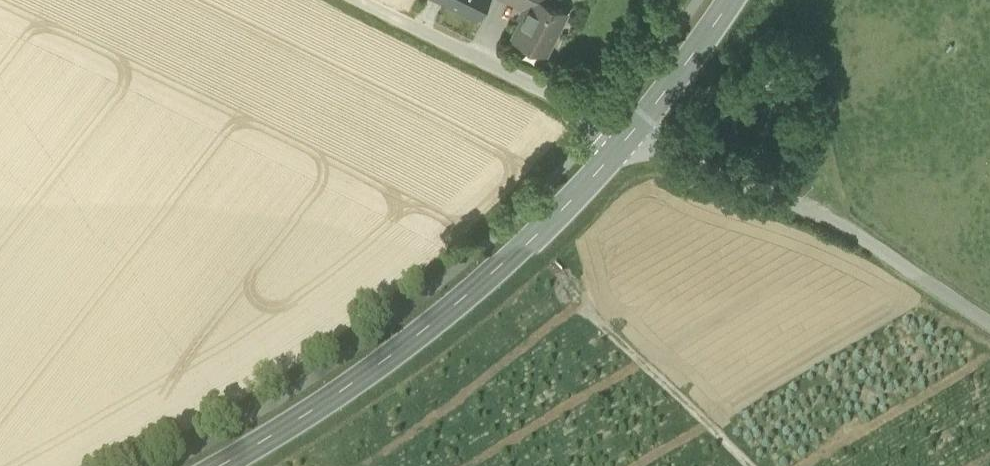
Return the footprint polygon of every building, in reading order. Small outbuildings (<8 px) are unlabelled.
[(479,16),(487,0),(446,0),(479,16)] [(545,52),(566,10),(547,0),(531,0),(528,6),(513,36),(545,52)]
